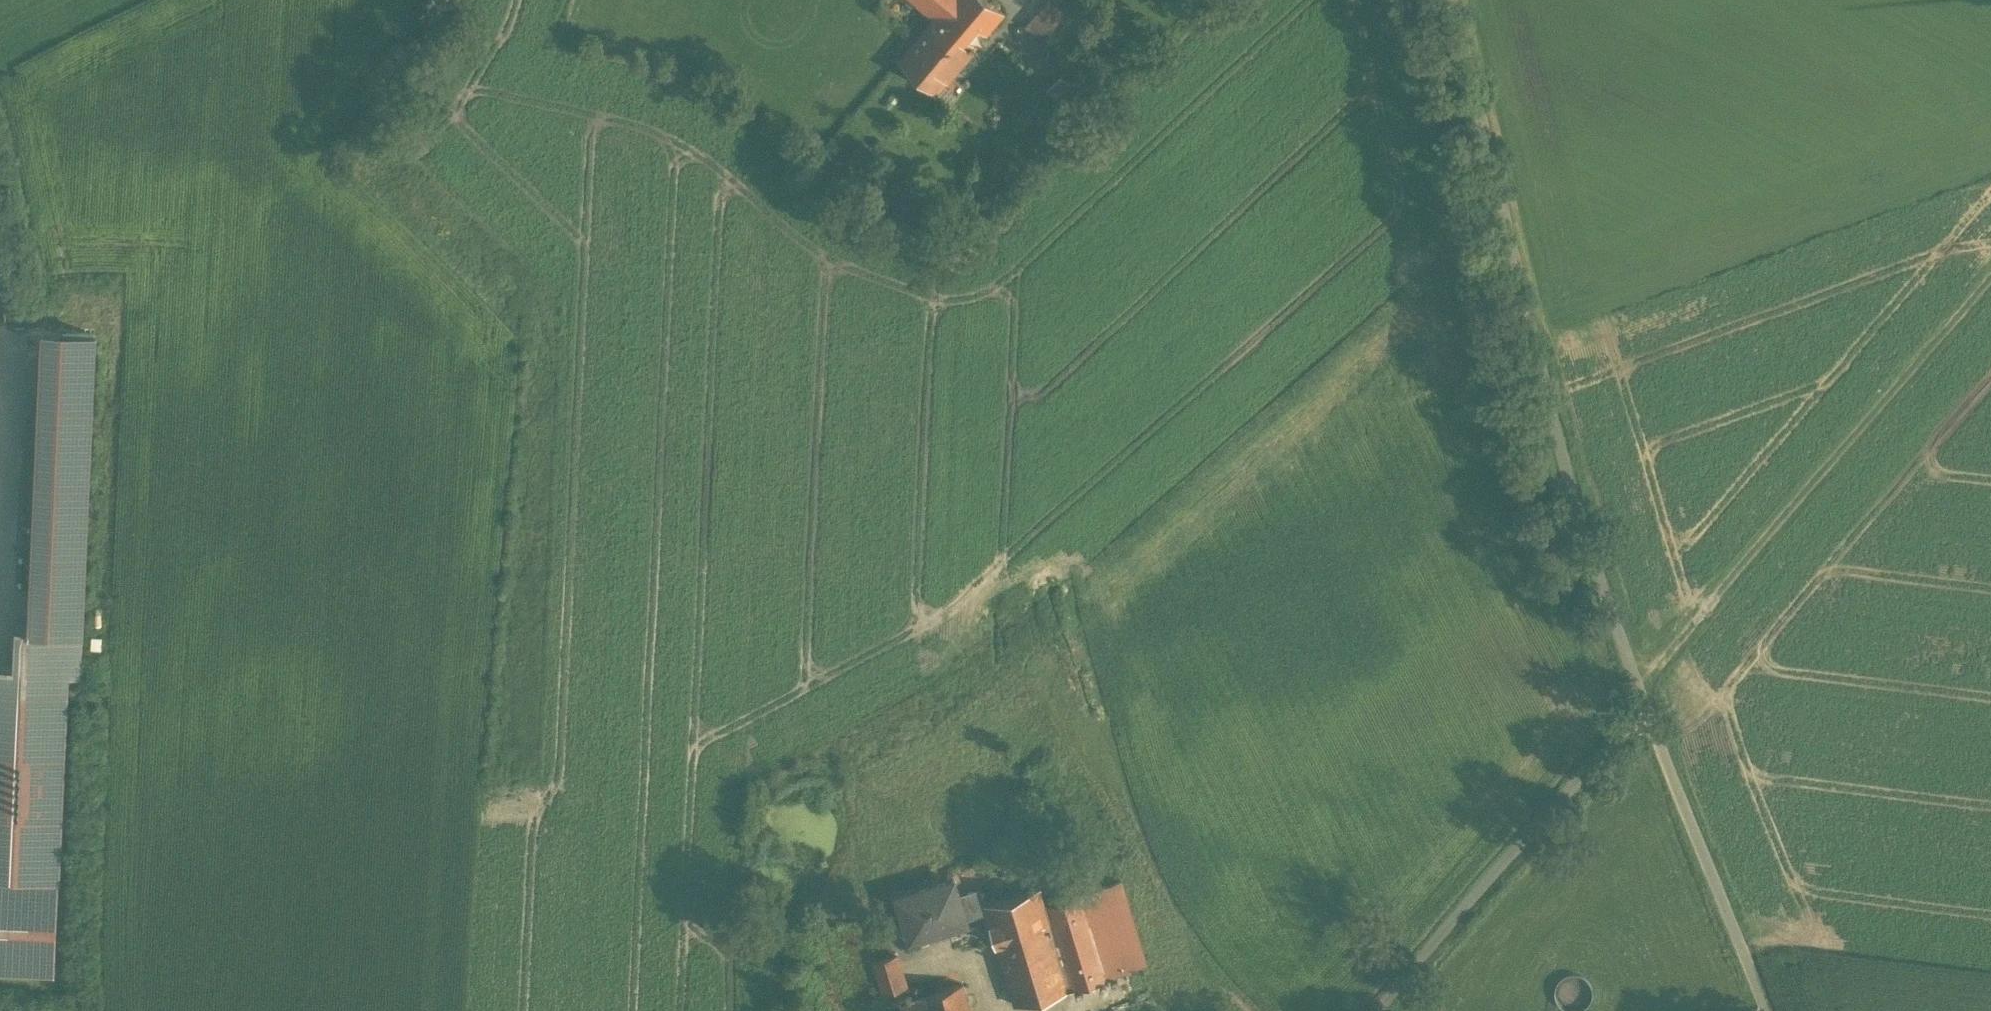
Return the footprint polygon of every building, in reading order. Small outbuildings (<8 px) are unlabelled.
[(990,0),(915,0),(935,17),(971,48),(1003,11),(990,0)] [(1025,25),(1040,37),(1072,0),(1046,0),(1025,25)] [(935,17),(899,60),(935,91),(971,48),(935,17)] [(1069,65),(1047,88),(1072,111),(1094,87),(1069,65)] [(74,478),(74,619),(83,619),(83,478),(74,478)] [(22,674),(0,673),(0,882),(58,885),(67,677),(79,678),(81,635),(26,633),(26,632),(24,632),(22,674)] [(953,878),(898,895),(903,914),(909,912),(916,935),(966,920),(965,918),(986,912),(988,911),(985,903),(980,887),(958,894),(953,878)] [(1120,880),(1086,891),(1112,975),(1146,964),(1120,880)] [(1040,887),(985,903),(988,911),(986,912),(1014,1004),(1112,975),(1086,891),(1045,903),(1040,887)] [(0,891),(0,973),(54,976),(58,893),(0,891)] [(896,955),(874,962),(883,991),(905,985),(896,955)] [(1590,999),(1592,992),(1590,985),(1586,979),(1580,975),(1573,973),(1565,975),(1560,979),(1556,985),(1554,992),(1556,1000),(1560,1006),(1566,1010),(1573,1010),(1580,1009),(1586,1005),(1590,999)] [(924,994),(924,995),(929,1010),(970,1010),(962,983),(924,994)] [(924,995),(901,1002),(904,1010),(929,1010),(924,995)]
